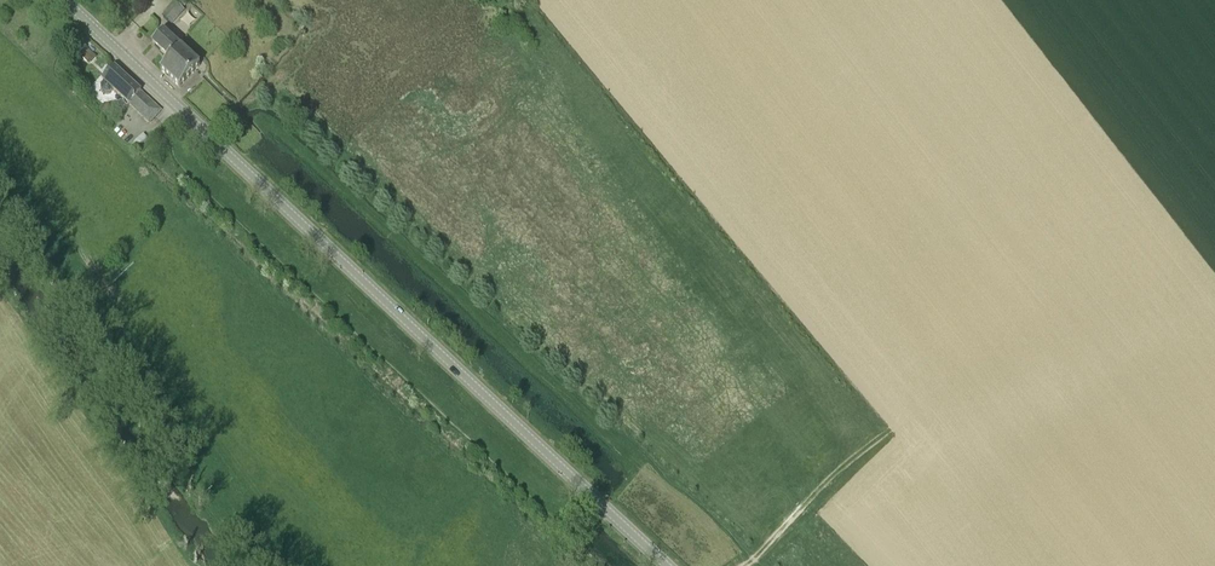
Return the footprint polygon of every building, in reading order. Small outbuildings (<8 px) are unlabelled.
[(165,13),(162,17),(172,25),(185,11),(175,2),(165,13)] [(180,88),(200,66),(164,31),(153,44),(171,60),(161,71),(180,88)] [(86,50),(81,56),(90,64),(97,57),(87,48),(86,50)] [(104,82),(101,85),(101,90),(105,93),(110,93),(113,90),(149,124),(152,120),(161,111),(160,111),(141,92),(141,91),(115,67),(102,80),(104,82)]
